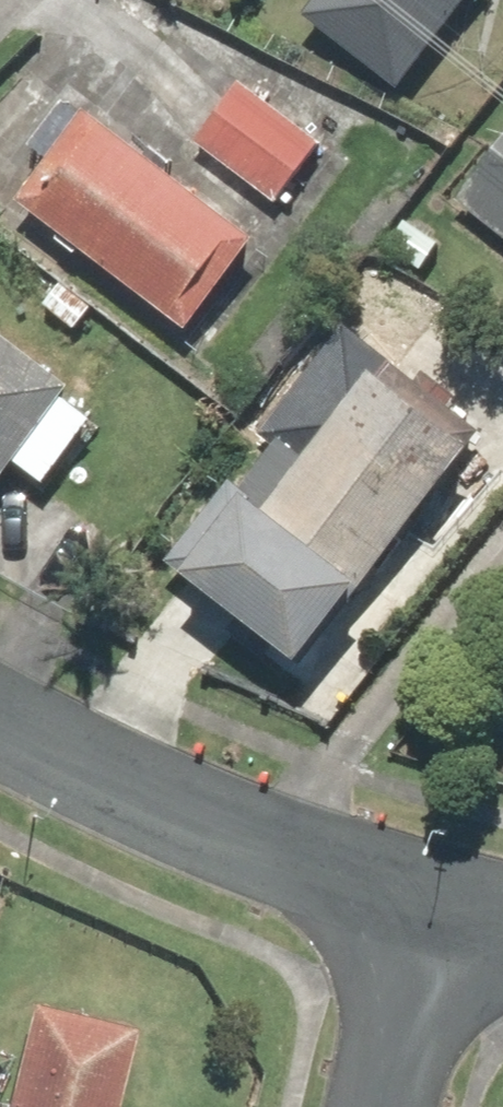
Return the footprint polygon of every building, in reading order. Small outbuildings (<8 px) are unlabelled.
[(418,88),(485,0),(329,0),(319,14),(418,88)] [(341,142),(243,74),(195,144),(293,211),(341,142)] [(273,229),(103,103),(33,199),(202,324),(273,229)] [(471,191),(502,214),(502,147),(471,191)] [(0,314),(0,476),(4,479),(83,380),(0,314)] [(365,324),(180,561),(227,597),(235,587),(318,652),(496,425),(365,324)] [(141,1031),(38,1007),(15,1106),(123,1106),(141,1031)]
